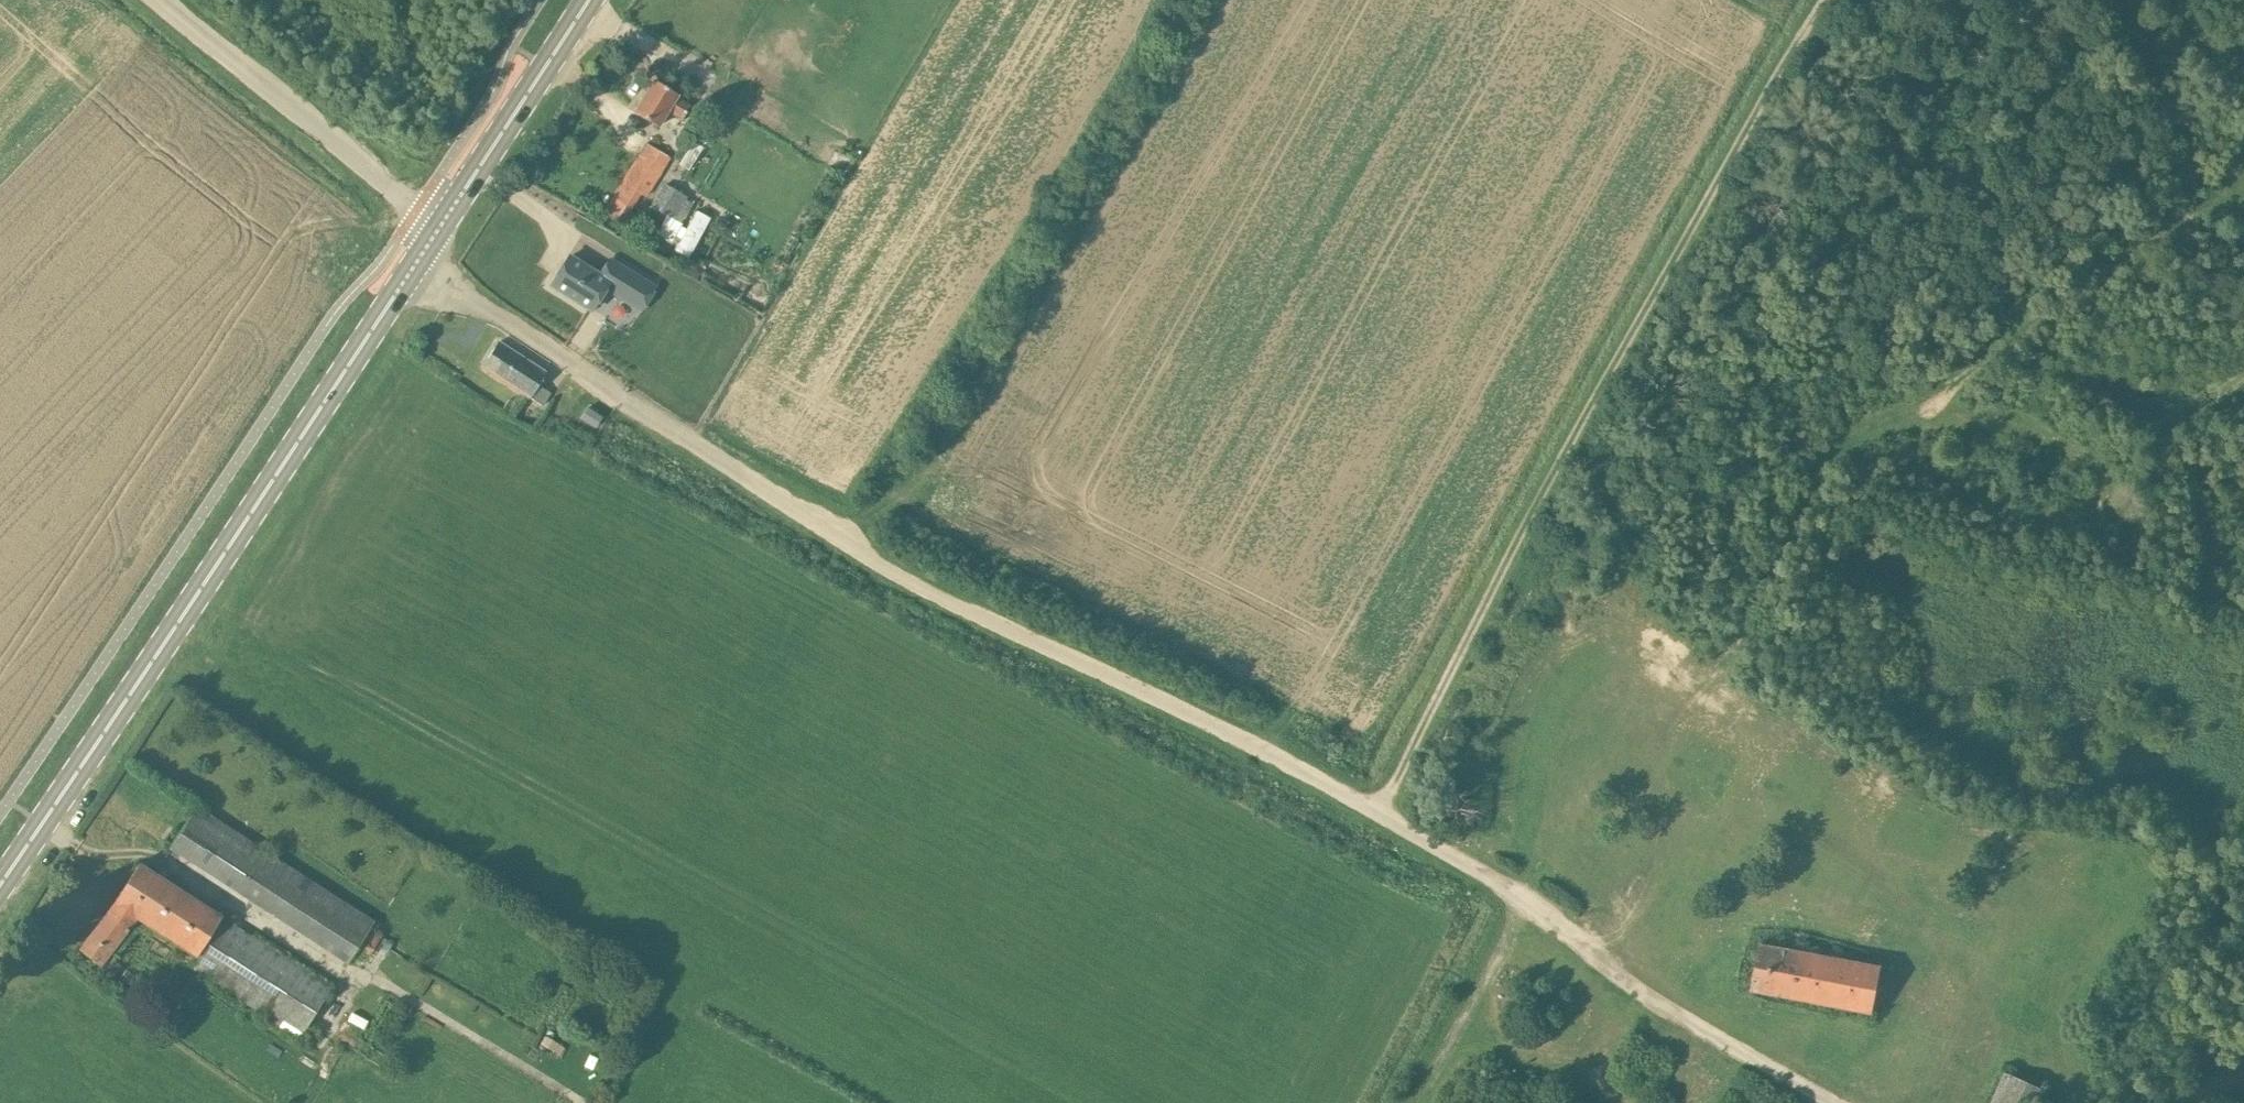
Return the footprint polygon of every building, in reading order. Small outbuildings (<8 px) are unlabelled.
[(682,119),(690,105),(677,96),(678,95),(654,80),(634,111),(658,126),(668,111),(682,119)] [(646,197),(671,158),(645,142),(603,213),(623,225),(642,194),(646,197)] [(664,184),(650,207),(667,217),(680,194),(664,184)] [(687,260),(710,220),(696,212),(673,252),(687,260)] [(568,257),(551,283),(592,309),(605,288),(624,300),(641,310),(655,287),(639,278),(610,259),(599,276),(580,264),(571,259),(568,257)] [(543,407),(551,393),(537,384),(545,371),(498,341),(481,368),(529,398),(543,407)] [(595,429),(603,416),(587,406),(579,419),(595,429)] [(347,963),(374,920),(197,805),(170,849),(347,963)] [(221,918),(139,863),(113,903),(114,903),(80,950),(102,965),(135,915),(195,956),(188,968),(299,1037),(332,985),(222,917),(221,918)] [(1878,1014),(1887,964),(1761,942),(1752,991),(1878,1014)] [(2050,1089),(2005,1071),(1992,1102),(2044,1102),(2050,1089)]
